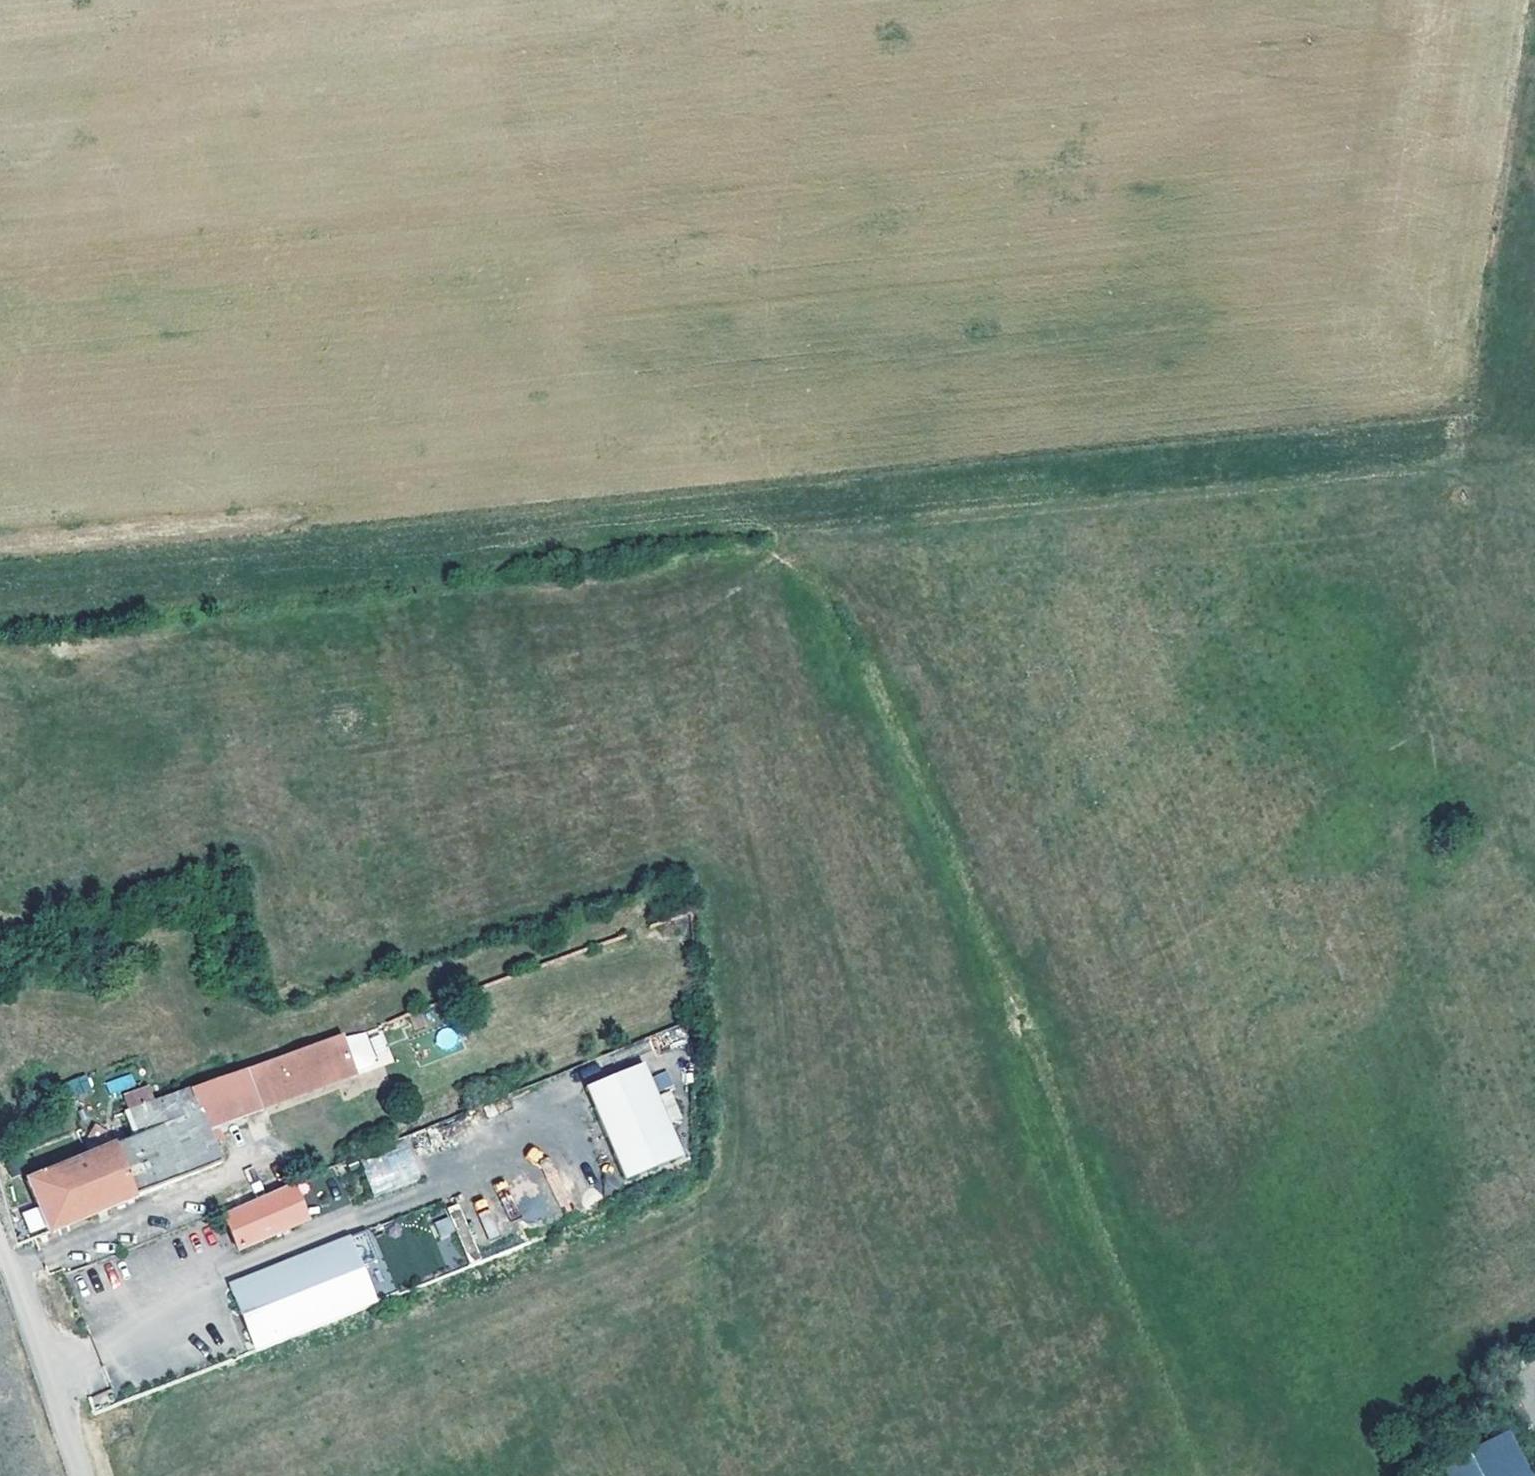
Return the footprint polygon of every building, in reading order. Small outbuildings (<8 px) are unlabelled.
[(362,1027),(342,1034),(354,1065),(369,1059),(372,1052),(362,1027)] [(206,1125),(357,1073),(354,1065),(342,1034),(153,1102),(128,1111),(124,1113),(132,1137),(27,1179),(49,1232),(221,1162),(206,1125)] [(647,1060),(587,1083),(623,1179),(683,1156),(647,1060)] [(87,1073),(62,1083),(69,1099),(94,1089),(87,1073)] [(148,1089),(123,1098),(128,1111),(153,1102),(148,1089)] [(408,1142),(360,1159),(373,1196),(421,1179),(408,1142)] [(19,1157),(6,1162),(10,1175),(24,1170),(19,1157)] [(294,1183),(226,1213),(238,1244),(308,1215),(294,1183)] [(22,1211),(30,1233),(46,1227),(38,1206),(22,1211)] [(486,1237),(498,1235),(493,1212),(481,1215),(486,1237)] [(450,1215),(433,1222),(439,1238),(456,1231),(450,1215)] [(259,1348),(376,1302),(350,1237),(233,1283),(259,1348)] [(1428,1473),(1429,1475),(1530,1475),(1508,1433),(1428,1473)]
